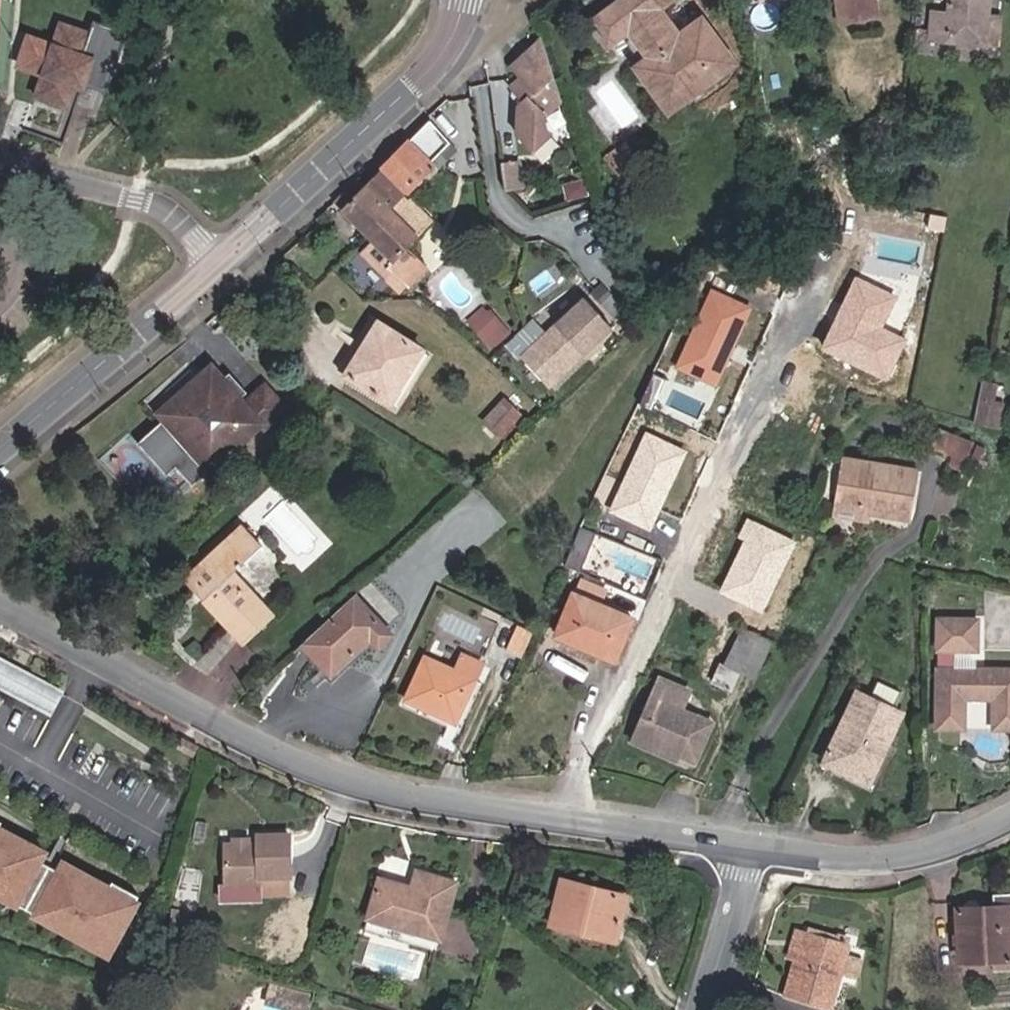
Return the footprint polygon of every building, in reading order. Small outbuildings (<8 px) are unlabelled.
[(636,65),(668,108),(731,62),(700,20),(669,41),(662,30),(664,27),(666,23),(665,18),(659,8),(668,0),(633,0),(616,13),(612,7),(592,21),(608,44),(616,38),(629,29),(649,56),(636,65)] [(612,7),(616,13),(633,0),(621,0),(612,7)] [(843,21),(877,15),(874,0),(835,0),(838,22),(843,21)] [(932,12),(930,29),(929,38),(982,42),(986,0),(950,0),(949,14),(932,12)] [(107,86),(128,25),(93,14),(89,26),(60,17),(53,39),(28,31),(18,60),(43,68),(35,90),(66,100),(74,79),(81,81),(83,82),(84,79),(107,86)] [(881,36),(880,31),(877,15),(843,21),(846,37),(865,34),(866,39),(881,36)] [(929,44),(929,38),(930,29),(913,28),(912,43),(929,44)] [(616,38),(636,65),(649,56),(629,29),(616,38)] [(546,116),(563,101),(543,38),(512,66),(522,77),(511,86),(525,101),(519,106),(518,134),(533,152),(552,135),(545,128),(546,116)] [(429,165),(451,143),(431,121),(380,171),(404,194),(432,168),(429,165)] [(607,157),(623,179),(642,166),(626,143),(607,157)] [(504,191),(520,189),(516,161),(499,164),(504,191)] [(365,185),(359,178),(334,202),(365,234),(403,195),(404,194),(380,171),(365,185)] [(430,222),(403,195),(365,234),(369,238),(371,241),(361,253),(388,276),(391,273),(406,287),(425,268),(405,248),(430,222)] [(895,296),(856,278),(842,307),(847,309),(842,320),(837,318),(823,348),(886,378),(904,339),(880,328),(895,296)] [(751,308),(712,290),(676,367),(716,385),(751,308)] [(597,317),(600,314),(582,295),(520,354),(547,383),(606,327),(597,317)] [(489,346),(505,333),(485,310),(469,323),(489,346)] [(606,327),(610,324),(600,314),(597,317),(606,327)] [(368,319),(338,368),(347,373),(377,324),(368,319)] [(420,350),(377,324),(347,373),(390,399),(420,350)] [(428,356),(420,350),(390,399),(398,404),(428,356)] [(164,421),(137,445),(166,477),(175,469),(192,487),(261,424),(265,428),(285,409),(264,385),(244,404),(210,366),(194,381),(200,388),(164,421)] [(642,400),(665,408),(674,380),(651,373),(642,400)] [(194,381),(158,414),(164,421),(200,388),(194,381)] [(992,405),(995,389),(982,387),(975,423),(998,428),(1002,407),(992,405)] [(519,417),(502,401),(485,420),(501,436),(519,417)] [(938,430),(933,444),(960,454),(966,441),(938,430)] [(685,451),(646,433),(611,511),(650,529),(685,451)] [(968,457),(973,443),(966,441),(960,454),(968,457)] [(919,472),(843,459),(836,507),(870,512),(911,518),(919,472)] [(183,496),(192,487),(175,469),(166,477),(183,496)] [(834,516),(869,521),(870,512),(836,507),(834,516)] [(721,591),(761,610),(794,540),(747,519),(738,536),(745,539),(721,591)] [(261,545),(243,526),(191,574),(209,593),(203,598),(244,643),(273,616),(232,572),(261,545)] [(579,575),(597,534),(581,527),(563,568),(579,575)] [(191,574),(185,579),(203,598),(209,593),(191,574)] [(606,591),(583,580),(576,595),(600,605),(606,591)] [(615,659),(632,619),(600,605),(576,595),(574,594),(557,635),(615,659)] [(391,634),(353,595),(303,643),(332,672),(369,637),(378,646),(391,634)] [(976,616),(937,617),(937,647),(939,647),(939,667),(938,667),(939,725),(966,724),(965,694),(995,693),(996,723),(1009,723),(1009,665),(954,666),(954,646),(976,646),(976,616)] [(522,652),(531,632),(519,627),(510,647),(522,652)] [(774,645),(746,630),(728,667),(729,667),(738,671),(757,680),(774,645)] [(455,670),(425,657),(407,698),(456,721),(482,662),(463,653),(455,670)] [(1,684),(11,666),(0,660),(0,683),(1,684)] [(713,680),(731,688),(738,671),(729,667),(728,667),(720,663),(713,680)] [(1,684),(13,691),(23,672),(11,666),(1,684)] [(51,711),(60,693),(23,672),(13,691),(51,711)] [(653,749),(656,743),(680,754),(695,761),(711,721),(678,707),(686,690),(661,678),(633,740),(653,749)] [(870,782),(904,714),(858,691),(825,762),(870,782)] [(988,720),(989,701),(969,700),(968,719),(988,720)] [(653,749),(677,760),(680,754),(656,743),(653,749)] [(225,845),(226,887),(259,885),(259,878),(290,877),(289,833),(257,835),(257,844),(225,845)] [(103,900),(107,893),(0,836),(0,844),(103,900)] [(103,900),(0,844),(0,894),(16,903),(13,907),(36,919),(39,915),(66,930),(64,934),(76,940),(80,932),(112,949),(138,900),(111,886),(107,893),(103,900)] [(437,949),(457,882),(417,871),(412,888),(381,879),(370,918),(366,929),(437,949)] [(614,941),(627,896),(563,880),(551,923),(614,941)] [(227,896),(259,895),(259,885),(226,887),(227,896)] [(995,907),(958,908),(960,962),(996,961),(997,971),(1009,971),(1009,894),(995,894),(995,907)] [(796,930),(787,959),(799,962),(807,933),(796,930)] [(76,940),(107,957),(112,949),(80,932),(76,940)] [(849,945),(807,933),(799,962),(788,999),(826,1009),(830,1009),(840,975),(846,956),(849,945)] [(859,980),(864,961),(846,956),(840,975),(859,980)] [(291,1006),(295,994),(281,990),(277,1001),(291,1006)]
